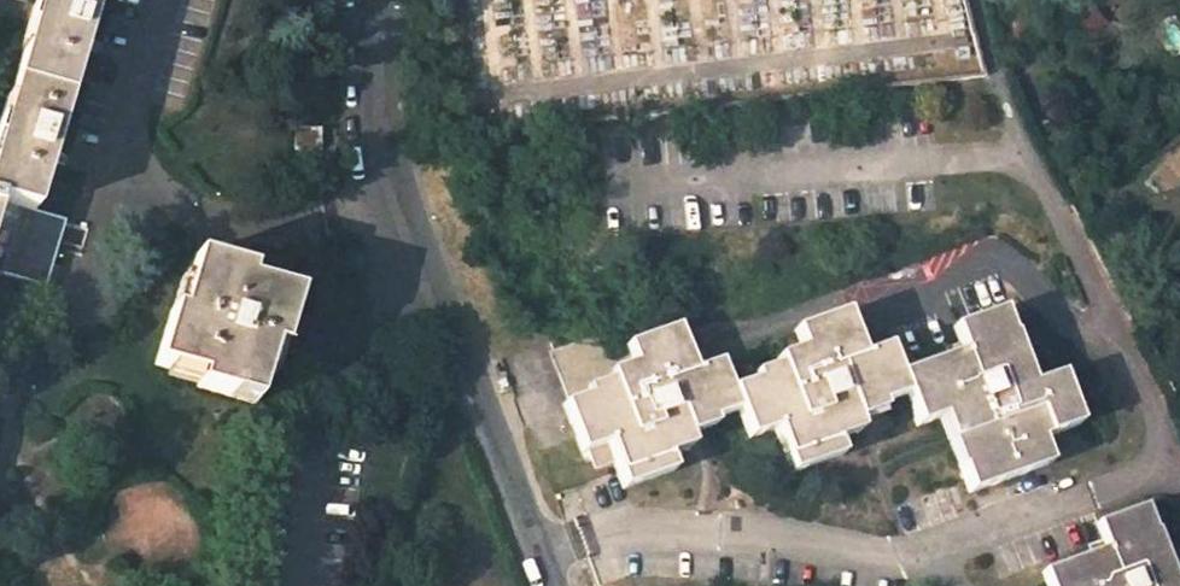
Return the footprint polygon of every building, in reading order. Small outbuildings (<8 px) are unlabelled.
[(44,290),(55,254),(65,224),(35,214),(52,154),(86,41),(97,0),(42,0),(27,49),(24,48),(8,100),(11,102),(0,139),(0,277),(44,290)] [(320,152),(321,131),(295,129),(294,151),(320,152)] [(248,274),(219,265),(196,258),(178,315),(169,313),(152,368),(195,381),(193,388),(251,406),(269,350),(278,353),(296,295),(246,280),(248,274)] [(863,358),(859,349),(845,312),(792,331),(802,359),(781,367),(778,364),(752,373),(754,380),(730,389),(719,359),(694,369),(677,323),(624,343),(627,350),(608,357),(601,339),(553,357),(570,403),(560,406),(580,457),(590,453),(595,467),(609,462),(623,497),(674,478),(666,455),(691,445),(689,438),(699,434),(714,428),(716,433),(740,423),(751,451),(775,442),(792,485),(841,466),(835,447),(860,438),(853,418),(864,414),(877,409),(879,413),(904,404),(915,434),(946,421),(951,434),(955,444),(948,447),(968,499),(1046,469),(1037,444),(1076,430),(1058,378),(1027,390),(999,314),(950,332),(960,356),(899,378),(888,349),(863,358)] [(1094,560),(1040,580),(1043,585),(1179,585),(1179,584),(1175,585),(1166,561),(1156,565),(1148,540),(1157,537),(1148,511),(1097,529),(1106,556),(1094,560)]
